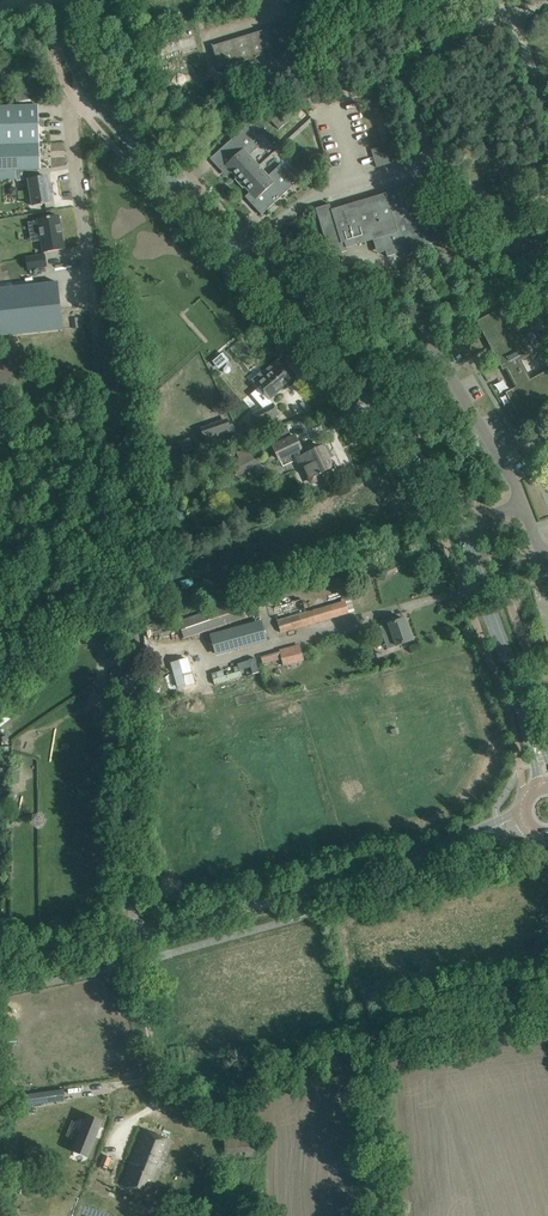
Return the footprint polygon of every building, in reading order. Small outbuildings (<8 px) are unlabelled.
[(212,46),(219,68),(224,67),(225,72),(239,68),(238,63),(291,46),(284,24),(212,46)] [(158,62),(199,49),(194,35),(153,47),(158,62)] [(0,106),(0,145),(39,143),(38,105),(0,106)] [(277,112),(270,119),(279,129),(286,122),(277,112)] [(221,133),(213,123),(195,140),(203,149),(221,133)] [(259,165),(249,155),(262,144),(246,126),(210,159),(220,170),(225,166),(236,178),(235,179),(239,184),(259,165)] [(0,145),(0,180),(17,180),(17,181),(28,179),(39,178),(37,169),(40,169),(39,143),(0,145)] [(310,163),(302,170),(312,180),(319,173),(310,163)] [(261,215),(290,188),(297,182),(281,164),(268,175),(259,165),(239,184),(243,188),(245,187),(255,199),(251,203),(261,215)] [(39,178),(28,179),(32,205),(51,202),(47,176),(39,178)] [(330,204),(315,208),(331,261),(343,258),(341,252),(347,250),(343,237),(369,228),(373,239),(381,237),(386,256),(426,245),(437,241),(420,183),(419,183),(386,193),(332,209),(330,204)] [(38,219),(43,252),(64,249),(58,215),(38,219)] [(47,266),(45,255),(26,258),(28,269),(47,266)] [(0,289),(0,336),(62,329),(57,282),(0,289)] [(532,302),(538,315),(547,310),(547,302),(544,295),(532,302)] [(477,321),(491,348),(493,353),(495,352),(497,355),(495,356),(503,370),(505,369),(515,387),(512,388),(519,401),(511,404),(521,421),(528,418),(530,416),(543,410),(547,407),(547,370),(531,379),(521,360),(530,355),(532,359),(544,353),(545,353),(539,341),(528,347),(522,336),(506,305),(477,321)] [(223,352),(212,361),(219,369),(229,360),(223,352)] [(267,370),(262,374),(261,372),(251,380),(256,385),(256,386),(258,389),(252,394),(264,409),(251,416),(256,426),(279,415),(273,404),(269,400),(280,390),(279,388),(290,378),(276,362),(267,370)] [(227,419),(201,428),(202,432),(205,440),(206,442),(232,433),(228,423),(227,419)] [(274,444),(272,445),(279,460),(293,453),(301,449),(293,435),(292,436),(274,444)] [(168,455),(165,439),(150,442),(154,458),(168,455)] [(312,452),(304,456),(303,456),(307,465),(304,466),(311,483),(322,478),(320,474),(321,474),(321,473),(332,467),(323,447),(312,452)] [(239,458),(232,462),(239,476),(262,464),(255,450),(239,458)] [(359,584),(352,586),(358,604),(365,602),(359,584)] [(306,613),(277,621),(280,632),(349,612),(345,598),(341,599),(341,602),(306,613)] [(245,618),(239,601),(179,621),(184,638),(245,618)] [(81,616),(73,626),(80,632),(87,624),(87,621),(81,616)] [(404,618),(380,627),(382,634),(384,633),(389,649),(400,644),(411,640),(404,618)] [(107,633),(109,624),(88,620),(86,629),(107,633)] [(260,622),(238,628),(243,645),(265,639),(260,622)] [(300,646),(280,651),(282,660),(302,655),(300,646)] [(263,665),(280,659),(278,652),(261,658),(263,665)] [(188,658),(171,663),(178,688),(195,683),(188,658)] [(3,704),(0,706),(0,716),(8,710),(3,704)] [(341,810),(335,812),(337,819),(343,817),(341,810)] [(65,1100),(64,1089),(25,1095),(27,1106),(65,1100)] [(88,1158),(103,1121),(93,1117),(87,1114),(72,1152),(73,1152),(74,1149),(89,1154),(87,1158),(88,1158)] [(150,1197),(172,1141),(143,1130),(121,1185),(150,1197)] [(104,1155),(100,1166),(107,1169),(111,1158),(104,1155)]
